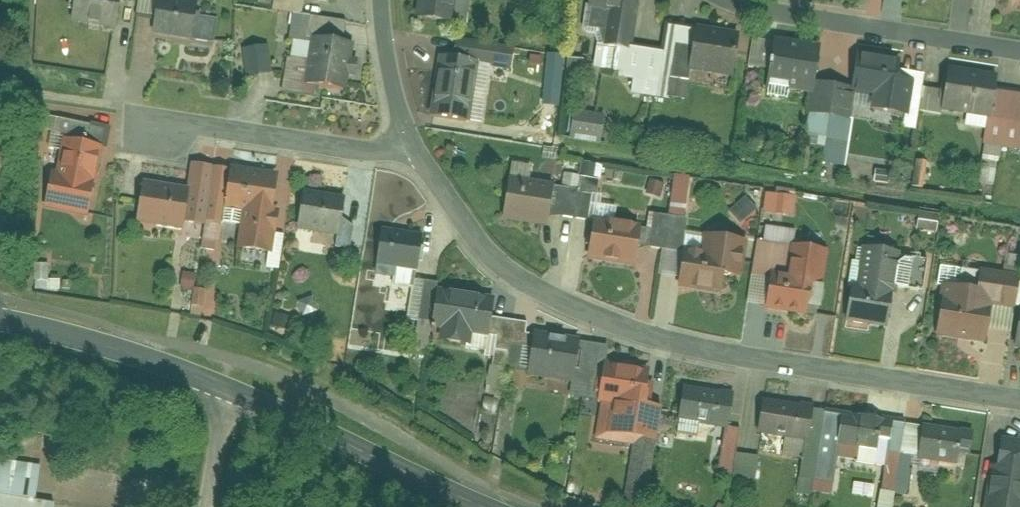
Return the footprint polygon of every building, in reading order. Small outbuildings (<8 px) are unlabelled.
[(70,23),(115,30),(120,0),(74,0),(70,23)] [(152,34),(192,40),(197,2),(183,0),(157,0),(152,34)] [(413,17),(451,24),(456,0),(416,0),(413,17)] [(608,13),(604,46),(632,49),(638,0),(591,0),(589,10),(608,13)] [(694,28),(687,71),(731,78),(738,35),(694,28)] [(765,86),(811,93),(818,44),(773,37),(765,86)] [(308,61),(304,84),(315,86),(347,91),(349,78),(356,79),(359,62),(351,60),(353,45),(311,38),(308,61)] [(241,51),(245,78),(272,74),(268,47),(241,51)] [(547,55),(541,106),(559,108),(564,57),(547,55)] [(439,56),(429,116),(468,123),(478,62),(439,56)] [(869,110),(902,115),(907,83),(896,82),(899,63),(856,56),(853,78),(852,78),(849,92),(871,96),(869,110)] [(304,84),(308,61),(285,57),(279,92),(313,98),(315,86),(304,84)] [(947,66),(940,110),(990,118),(997,74),(947,66)] [(574,111),(569,140),(601,145),(605,115),(574,111)] [(85,216),(99,147),(61,139),(54,177),(47,176),(41,207),(85,216)] [(229,166),(221,210),(239,214),(233,249),(269,256),(273,234),(275,234),(279,211),(273,210),(279,175),(229,166)] [(507,177),(501,221),(545,227),(552,184),(507,177)] [(137,224),(179,230),(185,187),(143,181),(137,224)] [(301,191),(295,230),(338,237),(345,198),(301,191)] [(766,214),(796,218),(799,197),(769,193),(766,214)] [(592,217),(585,260),(634,268),(640,225),(592,217)] [(380,229),(375,266),(416,272),(421,235),(380,229)] [(702,234),(700,249),(683,247),(678,289),(720,294),(722,275),(741,278),(746,240),(702,234)] [(791,245),(787,276),(770,273),(764,310),(806,316),(810,285),(824,287),(829,251),(791,245)] [(897,254),(861,248),(855,284),(851,284),(845,324),(884,330),(897,254)] [(64,277),(51,276),(51,265),(38,264),(37,290),(64,291),(64,277)] [(941,286),(933,338),(985,347),(993,300),(980,298),(981,292),(941,286)] [(468,347),(470,335),(489,338),(495,297),(437,287),(430,329),(438,330),(436,342),(468,347)] [(195,316),(216,316),(216,290),(195,290),(195,316)] [(532,337),(526,377),(572,384),(578,344),(532,337)] [(597,402),(611,405),(606,434),(657,442),(663,405),(646,402),(651,370),(604,362),(597,402)] [(679,422),(728,429),(733,395),(684,387),(679,422)] [(763,400),(758,434),(805,441),(810,407),(763,400)] [(842,415),(836,446),(874,452),(880,422),(842,415)] [(922,425),(916,459),(957,466),(958,455),(969,457),(973,431),(962,429),(962,431),(922,425)] [(985,506),(1019,506),(1019,438),(1001,435),(996,472),(991,472),(985,506)] [(758,482),(762,457),(740,453),(735,478),(758,482)] [(52,501),(33,499),(38,463),(0,458),(0,506),(51,506),(52,501)] [(855,496),(875,498),(876,486),(856,484),(855,496)]
